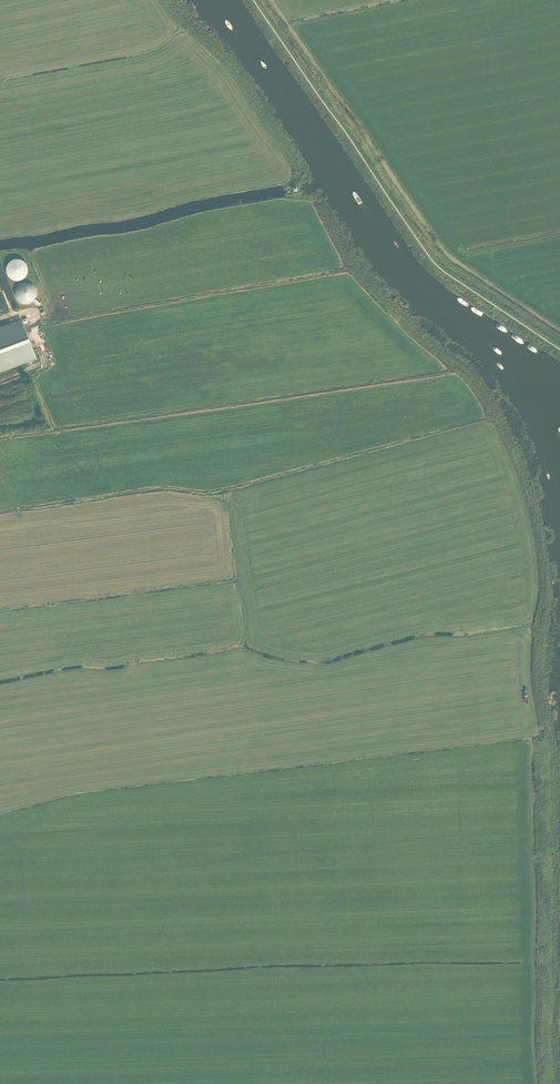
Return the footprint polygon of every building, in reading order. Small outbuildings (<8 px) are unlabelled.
[(26,276),(28,273),(28,270),(28,267),(26,264),(24,262),(22,260),(19,260),(16,260),(12,261),(10,263),(8,265),(7,268),(7,272),(8,275),(10,278),(14,280),(17,281),(21,280),(24,279),(26,276)] [(33,301),(35,299),(36,296),(36,294),(36,291),(35,289),(33,287),(31,285),(27,284),(24,284),(21,285),(18,287),(16,290),(15,293),(16,297),(17,300),(20,302),(23,304),(27,304),(30,303),(33,301)] [(1,329),(0,329),(0,372),(32,360),(36,358),(30,344),(22,321),(1,329)]
